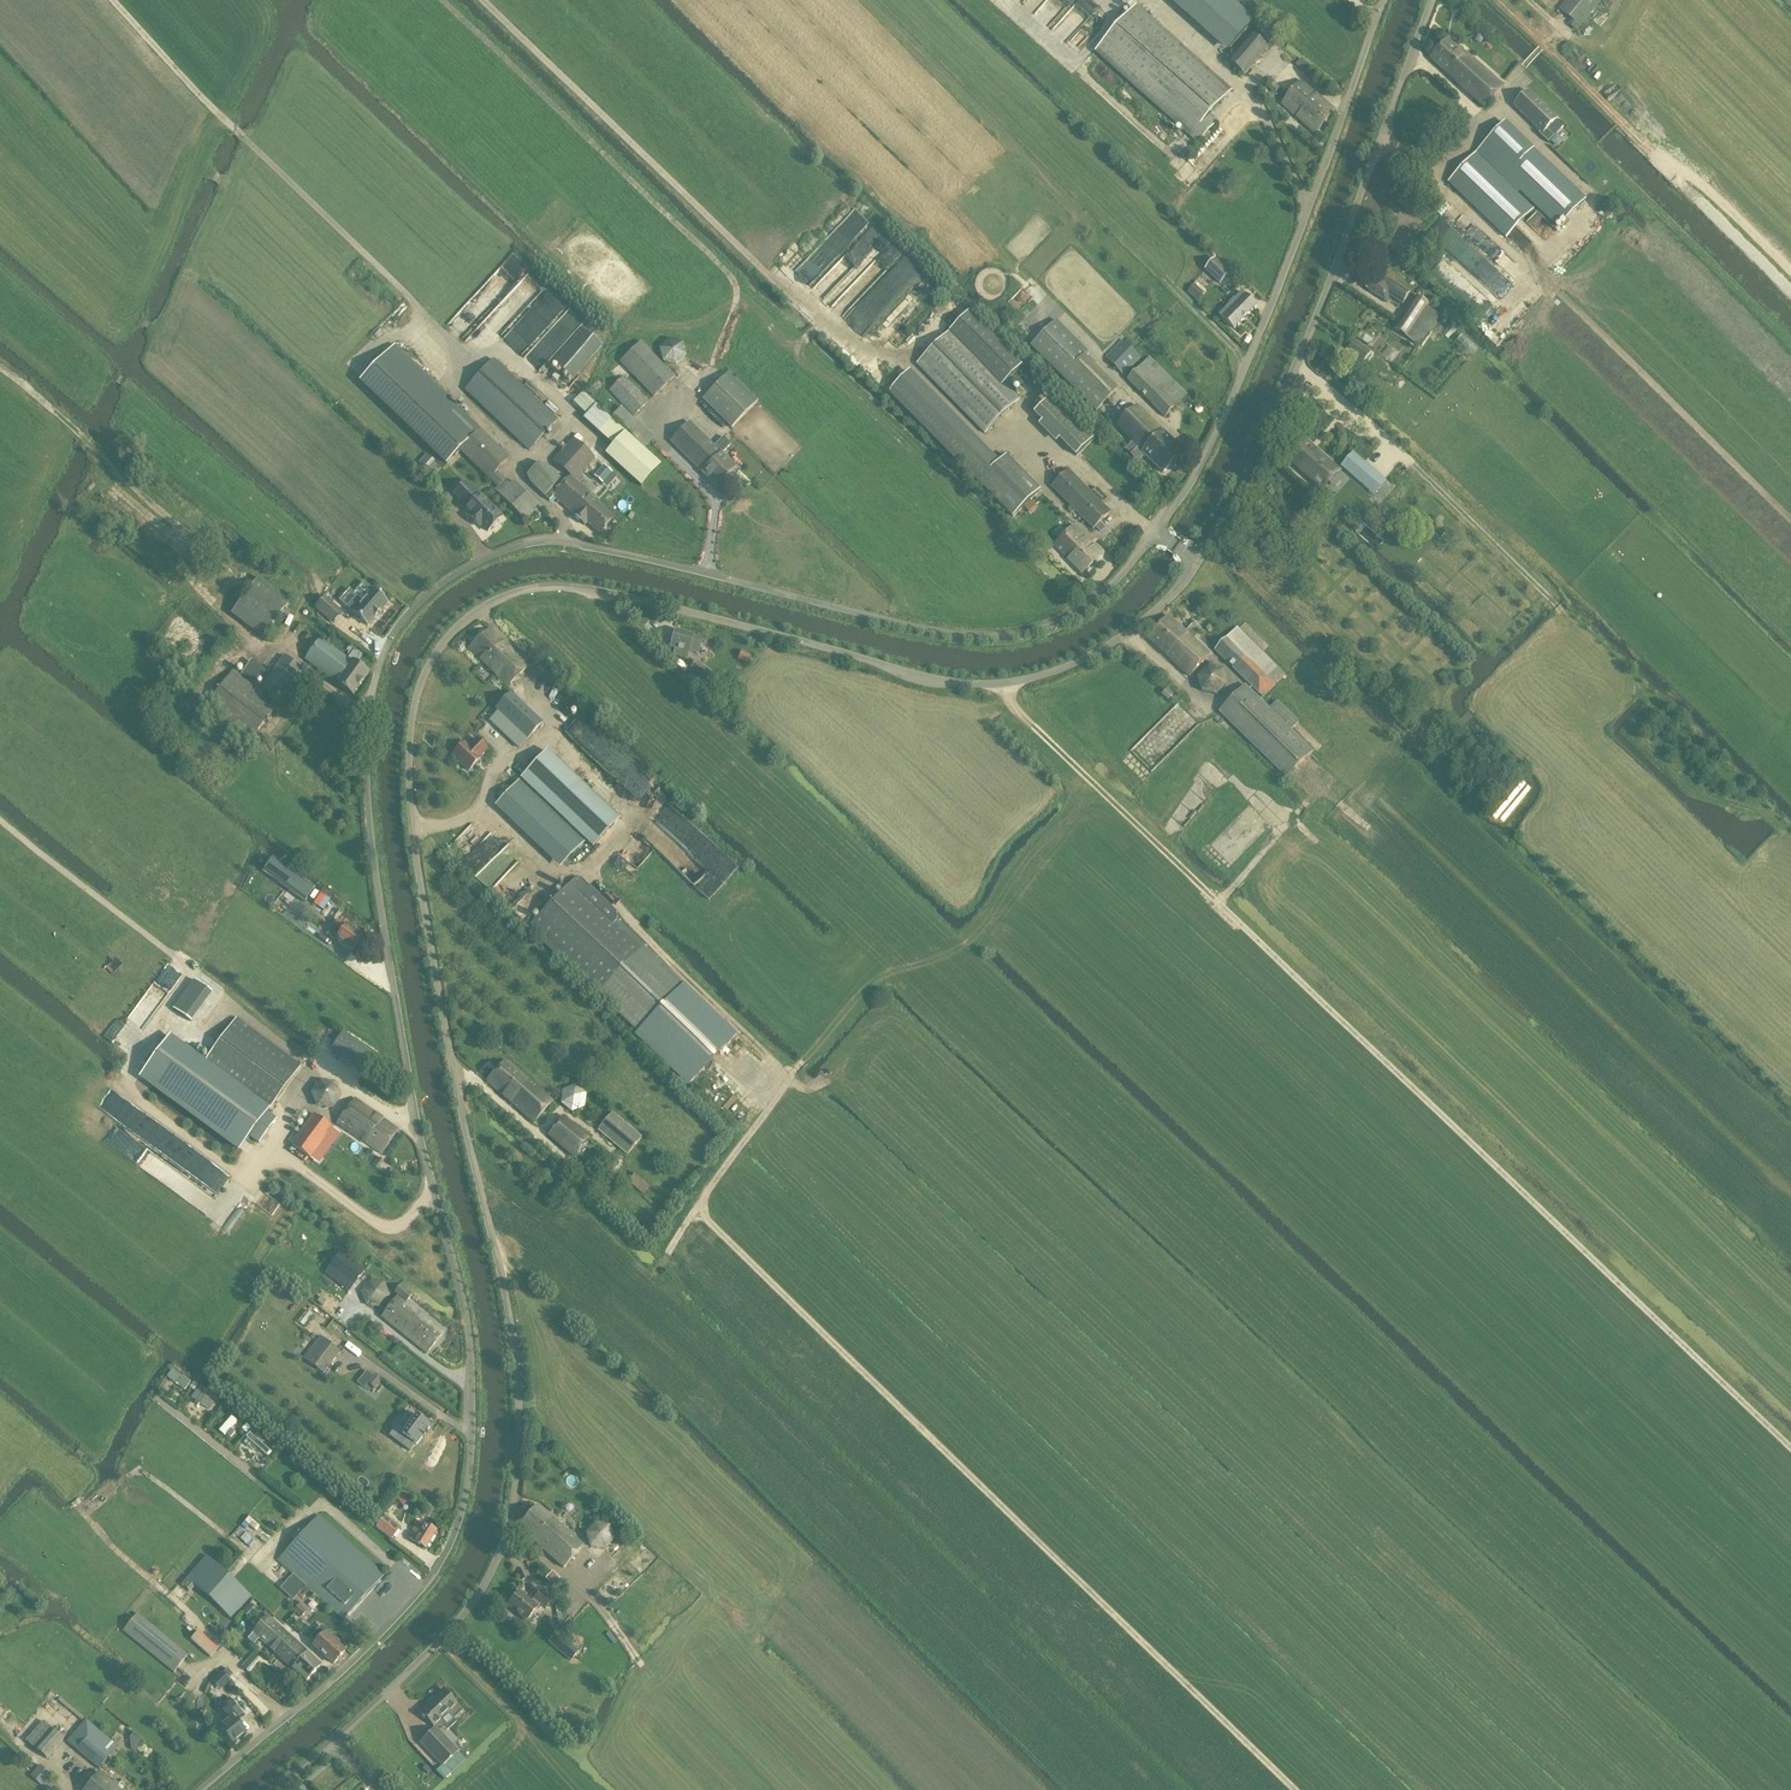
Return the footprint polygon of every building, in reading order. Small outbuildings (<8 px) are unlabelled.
[(1230,49),(1254,22),(1229,0),(1175,0),(1230,49)] [(1558,9),(1580,27),(1602,0),(1566,0),(1558,9)] [(1233,90),(1137,5),(1095,52),(1199,144),(1218,122),(1211,115),(1233,90)] [(1228,62),(1244,76),(1268,49),(1251,35),(1228,62)] [(1430,59),(1454,81),(1484,109),(1504,87),(1449,38),(1430,59)] [(1296,65),(1305,73),(1311,66),(1301,58),(1296,65)] [(1316,135),(1335,111),(1301,81),(1282,104),(1316,135)] [(1528,91),(1514,106),(1541,132),(1539,134),(1548,143),(1554,137),(1563,127),(1557,121),(1557,120),(1528,91)] [(1549,218),(1576,190),(1506,124),(1479,151),(1549,218)] [(1449,183),(1454,188),(1507,238),(1534,210),(1476,155),(1449,183)] [(1220,284),(1230,273),(1215,259),(1205,270),(1220,284)] [(1402,305),(1410,293),(1378,272),(1366,290),(1385,302),(1389,296),(1402,305)] [(1247,316),(1256,306),(1242,292),(1235,299),(1234,298),(1229,304),(1230,305),(1220,315),(1233,328),(1233,329),(1234,329),(1243,320),(1247,316)] [(1395,329),(1418,345),(1438,316),(1427,309),(1429,306),(1417,297),(1395,329)] [(984,433),(1019,399),(1004,383),(1020,367),(969,314),(917,365),(984,433)] [(1090,353),(1057,320),(1031,346),(1096,411),(1116,391),(1084,359),(1090,353)] [(602,346),(582,328),(552,363),(572,380),(602,346)] [(1355,340),(1346,352),(1363,364),(1372,352),(1355,340)] [(1106,358),(1123,375),(1140,358),(1123,341),(1106,358)] [(653,396),(673,377),(640,342),(620,361),(653,396)] [(447,466),(461,451),(498,488),(505,480),(497,472),(509,459),(395,347),(361,382),(447,466)] [(1164,417),(1186,395),(1149,358),(1127,380),(1164,417)] [(529,450),(557,420),(492,360),(464,390),(529,450)] [(732,428),(757,401),(728,373),(702,399),(732,428)] [(996,466),(973,442),(907,374),(889,391),(1012,517),(1040,490),(1006,455),(996,466)] [(609,390),(633,416),(648,402),(623,377),(609,390)] [(596,405),(582,392),(572,403),(586,416),(583,419),(613,446),(605,454),(641,487),(660,465),(596,405)] [(1051,396),(1034,413),(1076,456),(1094,439),(1051,396)] [(1162,473),(1184,452),(1163,431),(1162,432),(1137,406),(1117,426),(1131,440),(1129,442),(1130,443),(1125,449),(1138,461),(1144,455),(1162,473)] [(671,441),(702,472),(702,473),(716,487),(735,467),(722,454),(731,444),(723,437),(714,446),(689,422),(671,441)] [(1298,435),(1282,453),(1315,483),(1321,476),(1329,483),(1340,471),(1316,450),(1310,457),(1303,451),(1309,444),(1298,435)] [(587,523),(600,534),(614,518),(597,503),(598,501),(579,484),(584,478),(580,474),(595,457),(573,438),(553,461),(570,476),(553,496),(572,513),(572,514),(584,525),(587,523)] [(1353,452),(1343,464),(1344,466),(1366,485),(1377,473),(1353,452)] [(538,463),(526,475),(529,482),(544,496),(549,500),(553,496),(563,485),(559,481),(560,480),(545,466),(538,463)] [(1068,469),(1051,486),(1093,529),(1111,512),(1068,469)] [(525,521),(539,507),(513,481),(499,495),(525,521)] [(478,496),(464,482),(453,494),(467,508),(465,510),(469,514),(468,516),(479,527),(481,526),(487,532),(491,527),(494,527),(497,525),(497,522),(501,517),(479,495),(478,496)] [(1083,574),(1104,553),(1095,544),(1094,546),(1073,526),(1054,545),(1083,574)] [(266,635),(291,603),(259,578),(234,610),(266,635)] [(356,599),(348,608),(353,612),(352,613),(367,626),(375,617),(375,618),(380,612),(388,603),(372,590),(361,603),(356,599)] [(324,598),(316,608),(333,623),(341,613),(324,598)] [(1168,615),(1148,638),(1190,676),(1210,654),(1193,639),(1197,635),(1195,633),(1200,628),(1194,621),(1185,631),(1168,615)] [(1215,650),(1218,653),(1262,697),(1284,675),(1237,627),(1215,650)] [(469,648),(475,653),(507,687),(527,666),(489,628),(469,648)] [(692,635),(675,630),(670,648),(675,650),(673,655),(685,659),(687,652),(698,655),(702,639),(692,636),(692,635)] [(320,638),(305,659),(336,683),(335,683),(352,696),(369,673),(356,663),(362,655),(350,646),(347,650),(349,652),(348,654),(350,656),(348,659),(320,638)] [(751,654),(741,651),(738,661),(747,664),(751,654)] [(303,669),(284,655),(261,687),(262,688),(261,690),(233,670),(204,709),(240,735),(249,742),(303,669)] [(710,674),(698,662),(688,672),(700,684),(710,674)] [(1217,696),(1227,686),(1223,670),(1208,666),(1197,678),(1202,693),(1217,696)] [(1245,686),(1220,712),(1287,778),(1312,752),(1291,730),(1299,722),(1278,702),(1270,710),(1245,686)] [(1168,700),(1172,695),(1167,690),(1163,695),(1168,700)] [(490,721),(518,749),(542,723),(511,694),(496,710),(498,712),(490,721)] [(464,743),(452,756),(469,771),(481,759),(479,757),(483,754),(487,749),(477,739),(469,748),(464,743)] [(547,753),(542,758),(522,778),(514,787),(578,849),(585,841),(593,849),(620,821),(547,753)] [(578,849),(514,787),(500,802),(565,863),(578,849)] [(315,889),(272,859),(262,873),(305,903),(315,889)] [(575,881),(530,929),(599,995),(639,1033),(691,1082),(719,1053),(736,1035),(684,986),(644,948),(618,923),(618,913),(582,879),(575,881)] [(336,939),(352,951),(362,938),(338,920),(334,926),(342,931),(336,939)] [(236,1019),(206,1059),(270,1107),(300,1066),(236,1019)] [(362,1071),(374,1052),(342,1032),(330,1050),(362,1071)] [(270,1109),(170,1035),(138,1078),(144,1083),(234,1149),(238,1152),(249,1137),(259,1144),(276,1119),(267,1113),(270,1109)] [(506,1061),(487,1081),(503,1096),(502,1097),(509,1103),(510,1102),(534,1122),(552,1101),(506,1061)] [(382,1154),(398,1130),(354,1099),(336,1124),(382,1154)] [(627,1155),(642,1138),(612,1113),(597,1130),(627,1155)] [(291,1145),(311,1160),(321,1146),(333,1129),(313,1114),(304,1126),(291,1145)] [(575,1158),(590,1140),(564,1117),(548,1135),(575,1158)] [(342,1254),(327,1274),(349,1291),(364,1270),(342,1254)] [(370,1282),(361,1292),(366,1305),(380,1307),(388,1296),(384,1284),(370,1282)] [(427,1354),(444,1333),(406,1303),(412,1295),(401,1286),(395,1293),(398,1296),(382,1317),(427,1354)] [(328,1367),(340,1352),(320,1337),(308,1352),(328,1367)] [(381,1380),(374,1375),(367,1384),(374,1389),(381,1380)] [(415,1444),(416,1445),(429,1427),(416,1417),(407,1411),(404,1416),(412,1422),(403,1435),(407,1438),(401,1446),(409,1452),(415,1444)] [(538,1506),(519,1528),(563,1568),(583,1547),(538,1506)] [(302,1583),(343,1620),(383,1575),(318,1516),(277,1561),(293,1575),(302,1583)] [(420,1522),(409,1539),(425,1548),(435,1532),(420,1522)] [(609,1526),(595,1523),(585,1534),(589,1549),(604,1551),(614,1540),(609,1526)] [(655,1572),(635,1553),(628,1560),(647,1580),(655,1572)] [(231,1618),(251,1596),(206,1556),(187,1577),(231,1618)] [(552,1572),(545,1579),(553,1586),(560,1579),(552,1572)] [(293,1575),(281,1589),(289,1596),(302,1583),(293,1575)] [(553,1601),(540,1590),(533,1599),(546,1609),(553,1601)] [(527,1621),(538,1608),(520,1592),(509,1606),(527,1621)] [(299,1606),(294,1611),(301,1618),(306,1612),(299,1606)] [(188,1655),(137,1613),(123,1631),(174,1672),(188,1655)] [(276,1654),(292,1638),(267,1615),(252,1632),(276,1654)] [(319,1628),(309,1638),(315,1643),(313,1646),(333,1664),(344,1652),(332,1640),(334,1637),(327,1630),(324,1633),(319,1628)] [(218,1648),(198,1631),(190,1639),(210,1657),(218,1648)] [(560,1636),(553,1645),(571,1661),(579,1652),(560,1636)] [(306,1681),(321,1665),(292,1638),(276,1654),(306,1681)] [(214,1680),(222,1689),(230,1681),(222,1672),(214,1680)] [(444,1690),(420,1712),(434,1726),(436,1725),(437,1727),(440,1727),(442,1725),(441,1723),(440,1721),(448,1714),(453,1720),(462,1711),(463,1711),(459,1708),(444,1690)] [(218,1707),(220,1710),(231,1700),(229,1698),(218,1707)] [(219,1726),(220,1728),(233,1743),(246,1732),(237,1722),(244,1717),(239,1711),(239,1710),(231,1700),(220,1710),(228,1719),(219,1726)] [(67,1742),(98,1768),(117,1746),(86,1720),(67,1742)] [(435,1727),(420,1742),(442,1766),(457,1752),(458,1751),(435,1727)] [(52,1728),(35,1748),(46,1758),(64,1738),(52,1728)] [(442,1766),(437,1771),(445,1780),(459,1767),(465,1761),(457,1752),(442,1766)] [(40,1765),(30,1776),(41,1785),(51,1774),(40,1765)] [(84,1789),(120,1789),(116,1787),(119,1784),(114,1780),(111,1783),(99,1772),(84,1789)]
